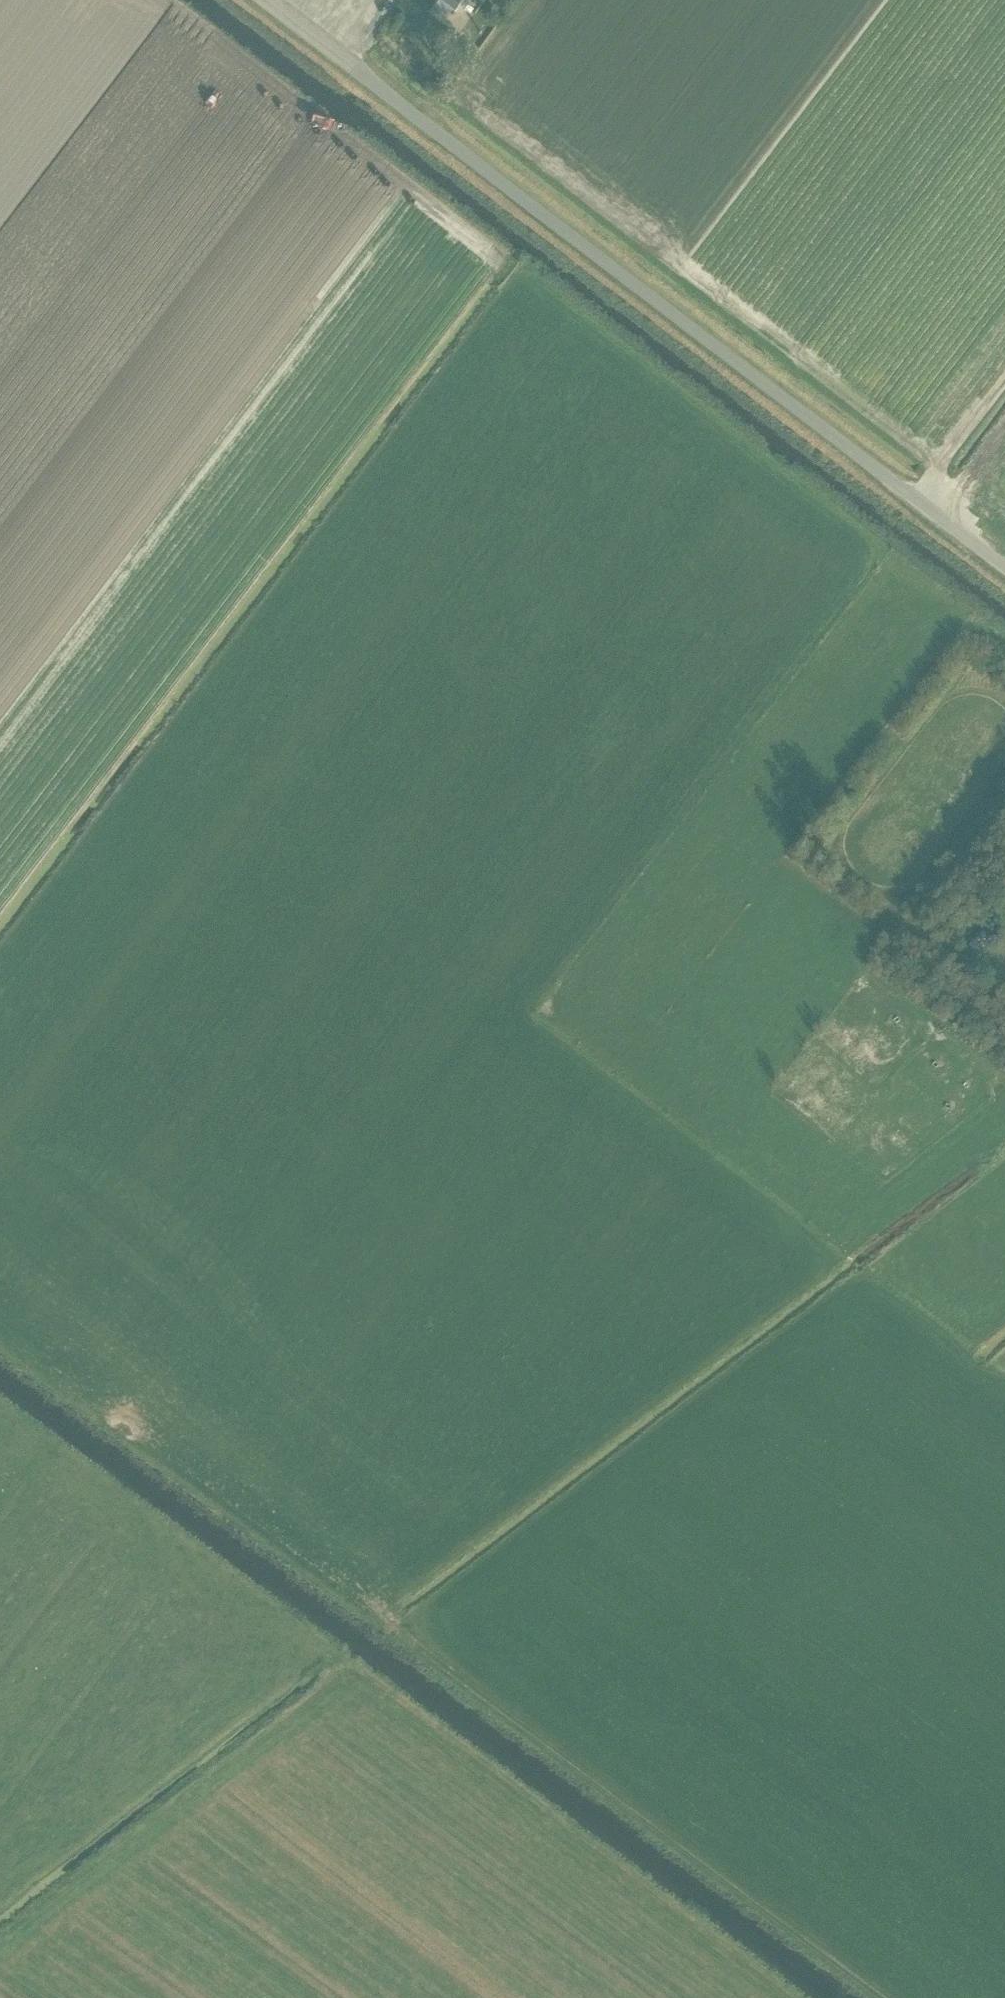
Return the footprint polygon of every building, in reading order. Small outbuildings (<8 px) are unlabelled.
[(457,13),(466,0),(439,0),(457,13)]
